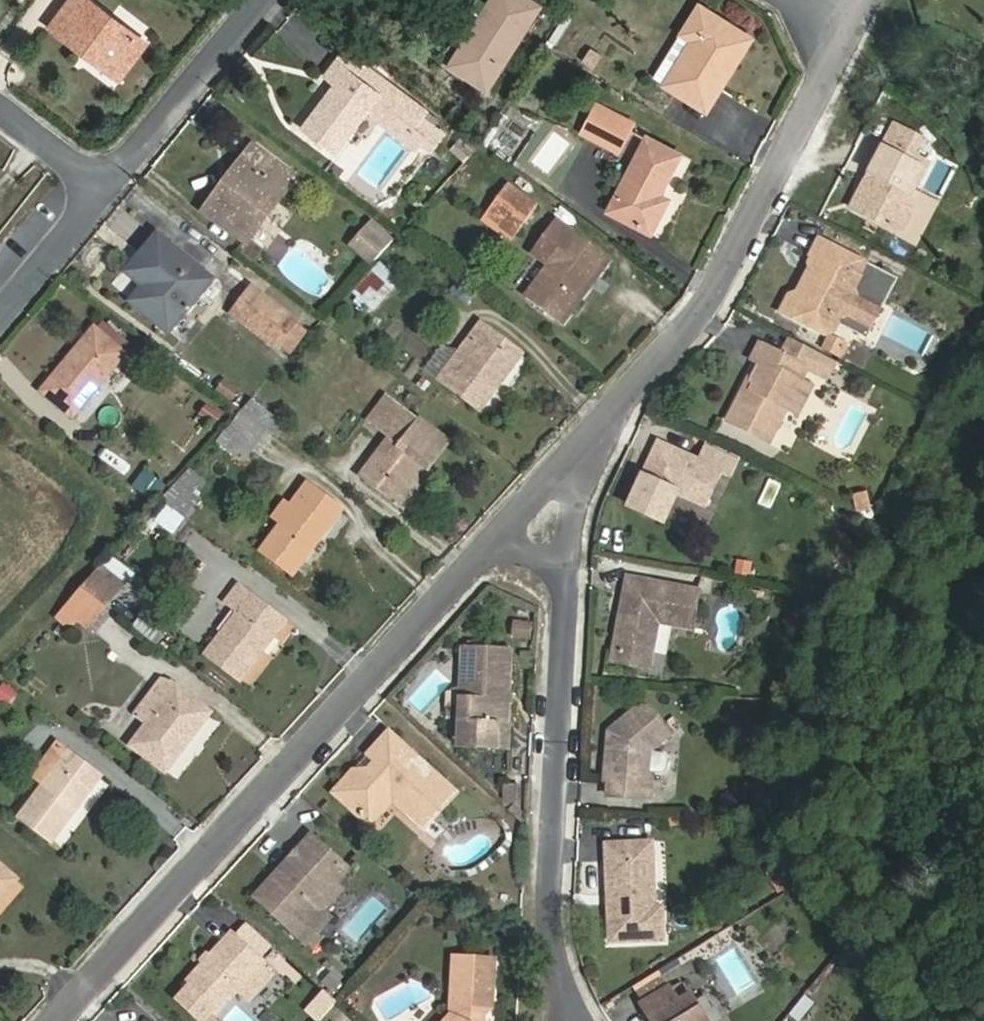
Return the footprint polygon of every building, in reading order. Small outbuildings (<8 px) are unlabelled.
[(85,49),(91,42),(121,66),(140,39),(91,0),(72,0),(54,24),(85,49)] [(540,0),(487,0),(448,62),(488,91),(544,3),(540,0)] [(683,20),(695,28),(663,81),(709,107),(754,32),(701,0),(695,0),(683,20)] [(695,28),(683,20),(675,33),(687,40),(695,28)] [(91,42),(85,49),(115,73),(121,66),(91,42)] [(366,109),(375,97),(380,89),(339,58),(326,74),(334,80),(303,126),(335,150),(366,109)] [(366,109),(406,137),(415,125),(375,97),(366,109)] [(631,120),(597,102),(582,133),(617,150),(631,120)] [(425,133),(415,125),(406,137),(417,144),(425,133)] [(916,145),(891,132),(850,214),(890,237),(899,235),(908,218),(903,207),(922,166),(910,160),(916,145)] [(676,151),(645,135),(609,210),(651,230),(668,195),(658,190),(676,151)] [(251,142),(241,156),(249,162),(228,193),(219,187),(206,205),(247,236),(289,181),(276,173),(281,163),(251,142)] [(241,156),(219,187),(228,193),(249,162),(241,156)] [(276,173),(289,181),(294,173),(281,163),(276,173)] [(535,203),(504,182),(485,209),(514,231),(535,203)] [(558,321),(605,255),(569,229),(552,217),(531,249),(547,260),(522,296),(558,321)] [(350,244),(373,265),(397,239),(374,218),(350,244)] [(210,276),(159,233),(142,252),(160,267),(147,282),(134,297),(168,325),(210,276)] [(862,337),(892,281),(816,241),(804,264),(807,271),(812,279),(805,292),(795,295),(786,298),(778,313),(815,334),(826,332),(832,322),(862,337)] [(142,252),(130,267),(147,282),(160,267),(142,252)] [(382,261),(353,290),(374,311),(403,282),(382,261)] [(812,279),(807,271),(795,295),(805,292),(812,279)] [(123,272),(114,284),(131,297),(141,286),(123,272)] [(296,319),(252,286),(233,312),(278,344),(296,319)] [(521,350),(481,319),(468,335),(474,338),(441,380),(479,407),(521,350)] [(126,352),(93,323),(40,387),(74,414),(126,352)] [(836,358),(847,341),(832,332),(821,349),(836,358)] [(789,339),(779,357),(803,370),(813,352),(789,339)] [(757,345),(749,360),(756,364),(745,384),(744,385),(747,386),(742,397),(734,392),(720,419),(764,443),(781,410),(786,413),(799,389),(794,387),(803,370),(779,357),(757,345)] [(803,370),(822,380),(832,362),(813,352),(803,370)] [(745,384),(740,381),(734,392),(742,397),(747,386),(744,385),(745,384)] [(421,465),(426,468),(450,438),(385,389),(365,415),(385,431),(389,425),(403,433),(397,443),(387,435),(358,472),(395,500),(421,465)] [(786,413),(794,417),(806,394),(799,389),(786,413)] [(275,411),(253,394),(241,406),(265,423),(275,411)] [(241,406),(222,427),(248,447),(265,423),(241,406)] [(731,458),(700,442),(691,460),(654,443),(647,457),(654,461),(647,475),(641,472),(625,506),(659,522),(672,493),(700,505),(715,472),(722,476),(731,458)] [(654,461),(647,457),(641,472),(647,475),(654,461)] [(436,477),(426,468),(421,465),(395,500),(409,511),(436,477)] [(161,495),(164,492),(140,473),(129,486),(152,504),(161,495)] [(341,507),(306,482),(257,548),(293,573),(341,507)] [(161,495),(176,506),(186,494),(172,484),(164,492),(161,495)] [(182,519),(168,506),(157,519),(171,531),(182,519)] [(107,566),(129,583),(137,573),(115,556),(107,566)] [(81,583),(103,601),(119,581),(97,565),(81,583)] [(625,580),(617,612),(624,613),(618,627),(614,627),(608,653),(648,662),(655,627),(688,633),(695,594),(625,580)] [(86,623),(103,601),(81,583),(61,605),(86,623)] [(245,585),(229,607),(235,612),(204,655),(239,680),(285,616),(245,585)] [(624,613),(617,612),(614,627),(618,627),(624,613)] [(145,613),(135,625),(157,643),(167,630),(145,613)] [(514,637),(533,639),(534,621),(515,619),(514,637)] [(506,643),(460,639),(455,713),(460,713),(459,737),(502,740),(503,716),(502,716),(506,643)] [(648,662),(608,653),(607,663),(646,670),(648,662)] [(158,694),(171,676),(161,668),(135,703),(152,717),(165,701),(158,694)] [(211,706),(171,676),(158,694),(165,701),(131,745),(164,770),(211,706)] [(20,692),(4,682),(0,689),(0,702),(11,708),(20,692)] [(604,756),(596,762),(595,775),(602,777),(601,790),(627,794),(650,790),(651,776),(645,773),(648,744),(669,730),(639,708),(627,705),(599,725),(598,736),(606,743),(604,756)] [(388,730),(368,752),(375,758),(361,775),(353,769),(333,793),(359,815),(361,814),(374,806),(387,797),(392,800),(424,829),(455,793),(388,730)] [(598,736),(596,762),(604,756),(606,743),(598,736)] [(99,774),(66,748),(18,815),(50,839),(99,774)] [(375,758),(368,752),(353,769),(361,775),(375,758)] [(655,770),(669,772),(671,753),(657,752),(655,770)] [(506,802),(522,801),(521,785),(505,786),(506,802)] [(361,814),(359,815),(370,824),(392,800),(387,797),(374,806),(361,814)] [(312,839),(307,834),(295,847),(300,852),(312,839)] [(327,872),(335,860),(312,839),(296,857),(291,853),(253,897),(288,928),(303,942),(315,929),(314,918),(305,910),(313,902),(331,882),(335,878),(327,872)] [(614,904),(608,905),(610,940),(665,939),(664,907),(656,907),(652,841),(604,843),(607,891),(614,891),(614,904)] [(327,872),(335,878),(344,868),(335,860),(327,872)] [(17,875),(0,861),(0,897),(17,875)] [(331,882),(313,902),(321,909),(338,890),(331,882)] [(262,958),(231,929),(209,953),(204,959),(183,981),(214,1009),(262,958)] [(205,950),(200,956),(204,959),(209,953),(205,950)] [(233,989),(246,1001),(274,970),(262,958),(233,989)] [(447,958),(443,1012),(436,1020),(476,1020),(477,1012),(484,1011),(488,960),(447,958)] [(176,995),(198,1016),(208,1005),(185,984),(176,995)] [(333,997),(322,986),(311,997),(322,1007),(333,997)] [(639,1006),(650,1020),(706,1020),(687,993),(675,1001),(666,988),(639,1006)] [(311,997),(305,1005),(316,1015),(322,1007),(311,997)] [(222,1020),(255,1020),(232,1005),(221,1020),(222,1020)]
